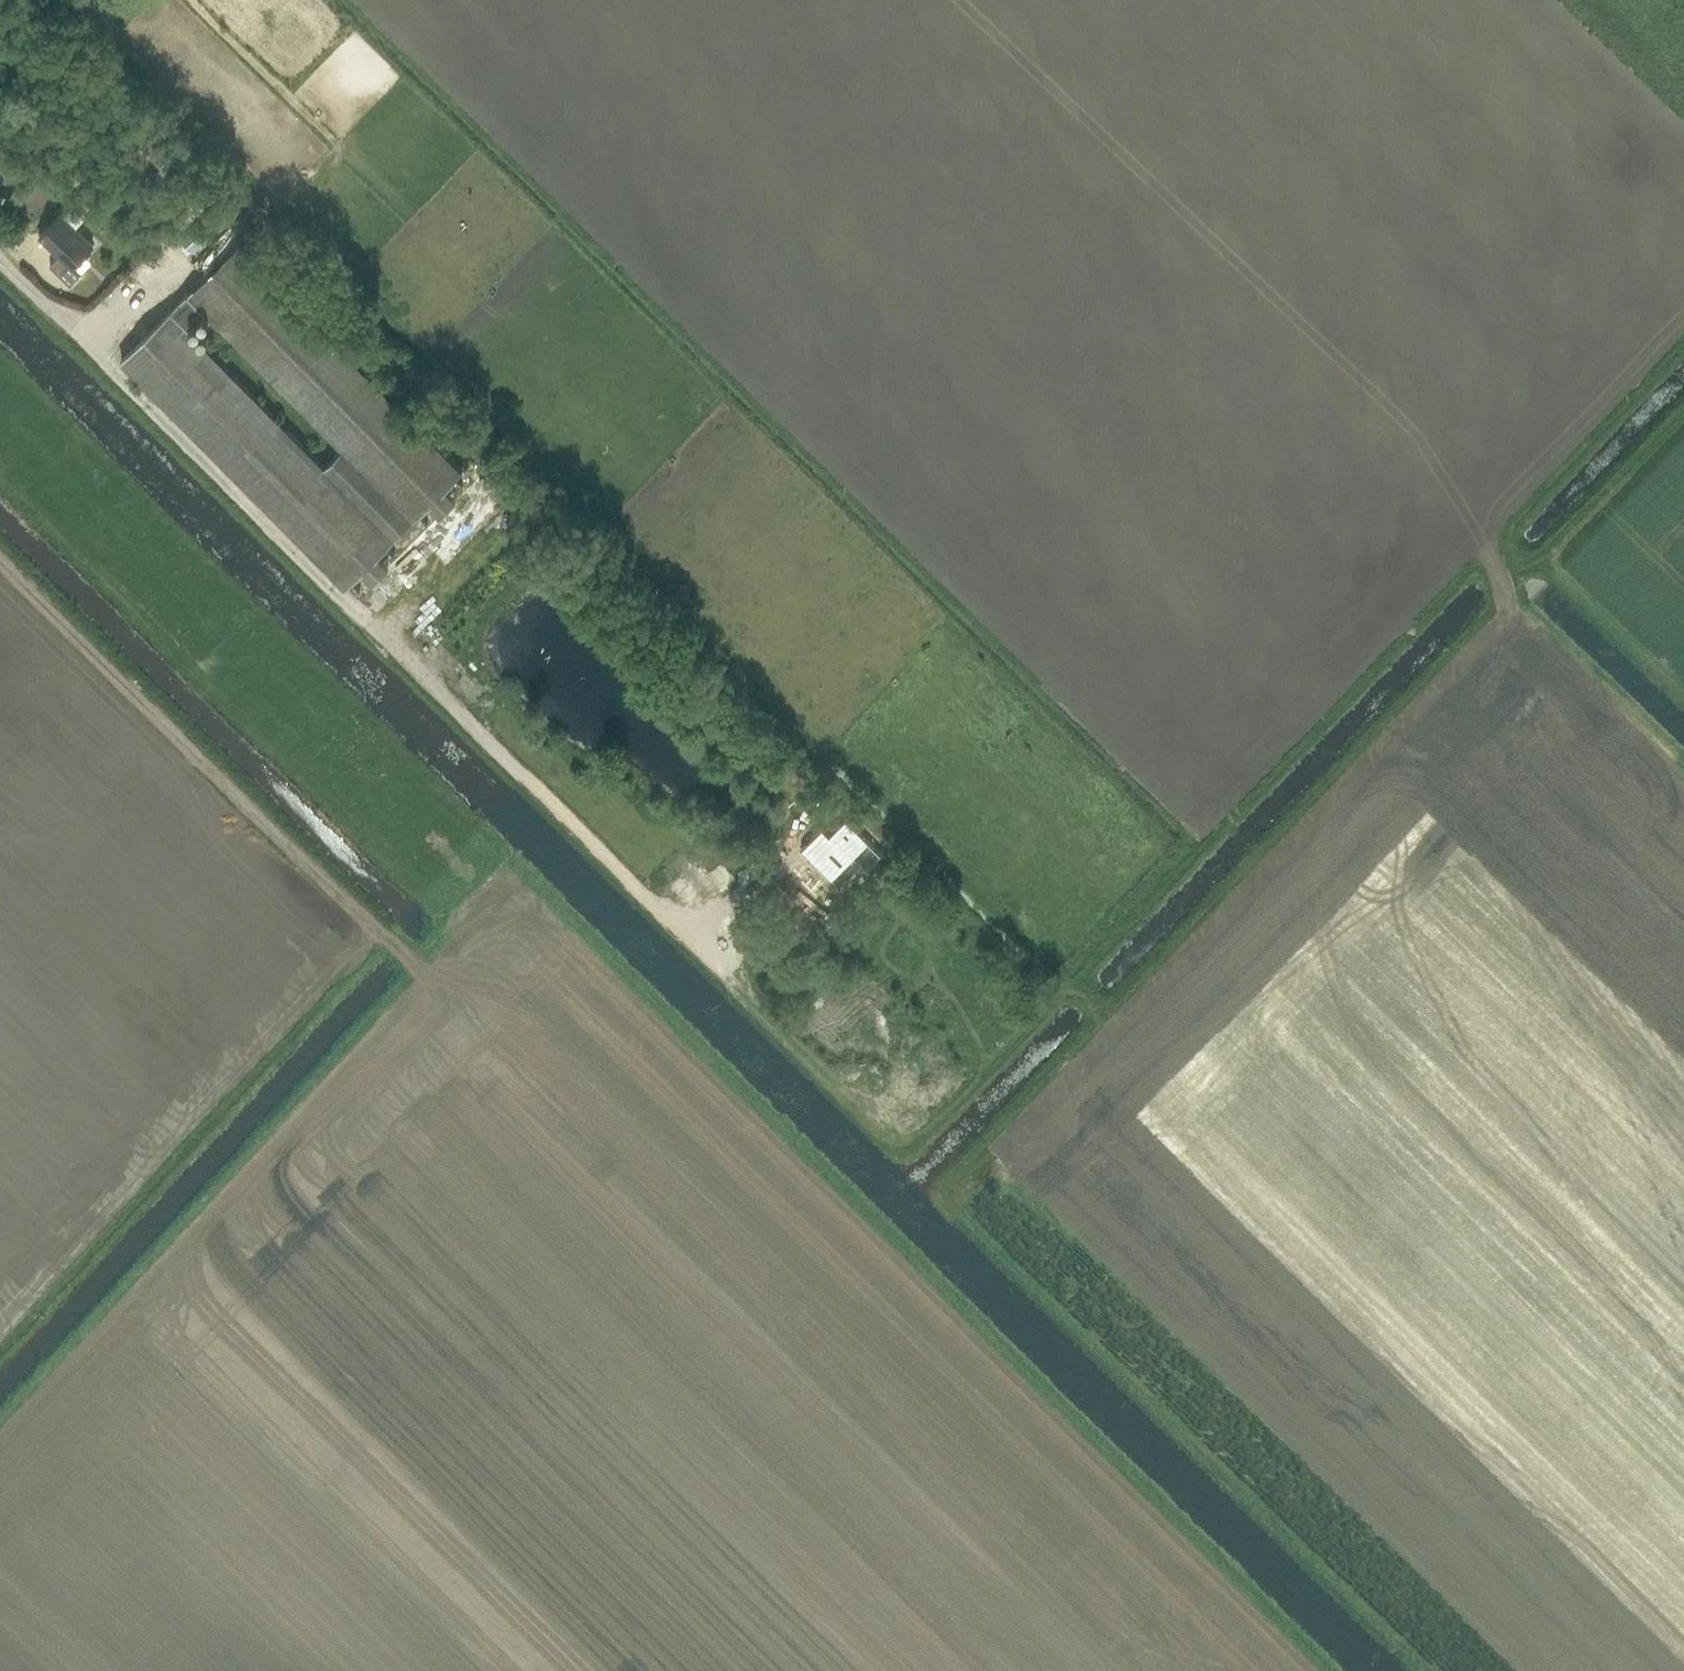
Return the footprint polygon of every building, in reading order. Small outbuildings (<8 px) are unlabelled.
[(50,267),(71,287),(69,288),(86,305),(104,287),(87,270),(80,277),(72,269),(93,246),(61,215),(39,238),(60,257),(50,267)] [(783,852),(789,860),(834,902),(868,864),(850,848),(880,820),(829,777),(796,812),(810,825),(783,852)]
